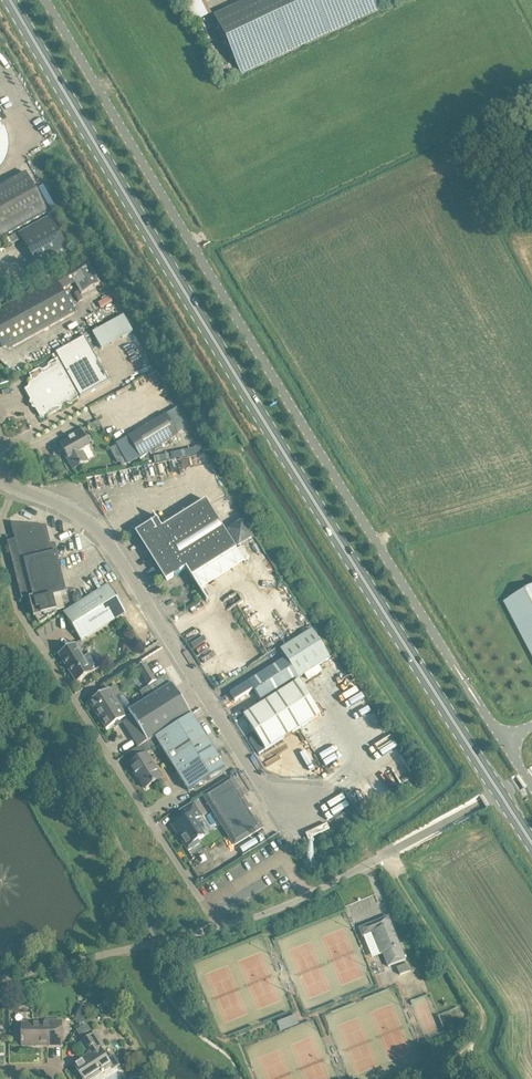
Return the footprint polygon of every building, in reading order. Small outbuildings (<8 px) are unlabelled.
[(388,10),(384,0),(244,0),(217,11),(243,71),(388,10)] [(48,212),(26,173),(0,187),(0,238),(48,212)] [(39,270),(70,253),(50,216),(19,233),(39,270)] [(86,261),(57,277),(49,282),(39,287),(28,293),(0,309),(0,344),(8,340),(12,348),(22,342),(74,313),(61,290),(75,283),(81,294),(100,283),(87,261),(86,261)] [(124,315),(123,316),(92,332),(101,349),(133,332),(124,315)] [(110,382),(105,372),(85,336),(55,353),(58,358),(49,364),(47,368),(44,370),(39,369),(29,375),(31,378),(28,388),(25,390),(31,400),(34,401),(37,405),(35,409),(40,417),(44,418),(61,409),(63,404),(66,402),(71,403),(78,399),(77,398),(79,397),(80,398),(110,382)] [(178,435),(171,423),(166,414),(156,419),(156,420),(138,431),(138,430),(128,436),(140,457),(178,435)] [(73,470),(83,465),(89,461),(83,451),(90,447),(81,430),(68,437),(69,439),(60,444),(66,454),(65,455),(73,470)] [(237,549),(206,500),(162,528),(156,519),(136,532),(167,580),(174,576),(175,577),(180,573),(180,572),(186,569),(191,577),(237,549)] [(243,520),(227,530),(237,547),(254,537),(243,520)] [(15,539),(7,541),(22,600),(29,598),(33,597),(34,601),(53,596),(67,593),(56,552),(53,552),(46,526),(11,523),(15,539)] [(81,641),(127,612),(109,584),(63,613),(81,641)] [(503,601),(531,656),(531,587),(503,601)] [(33,597),(29,598),(29,599),(34,617),(35,617),(40,624),(57,612),(56,612),(57,611),(53,596),(34,601),(33,597)] [(261,701),(299,677),(330,657),(312,629),(281,649),(286,658),(249,682),(261,701)] [(74,643),(58,654),(77,682),(93,672),(74,643)] [(144,662),(137,667),(148,686),(156,681),(147,666),(144,662)] [(125,722),(123,723),(139,747),(146,743),(148,741),(151,740),(181,721),(191,715),(172,684),(166,675),(156,681),(148,686),(154,695),(145,701),(130,710),(126,713),(128,716),(130,718),(125,722)] [(244,716),(256,735),(249,739),(259,754),(265,750),(320,715),(299,681),(244,716)] [(89,703),(88,703),(92,710),(93,709),(106,729),(123,719),(126,717),(125,714),(116,699),(121,696),(120,694),(115,686),(109,689),(106,683),(101,686),(104,692),(89,701),(89,703)] [(225,768),(192,715),(155,738),(188,791),(225,768)] [(129,765),(134,773),(135,772),(142,782),(140,783),(145,791),(154,786),(153,784),(162,778),(146,754),(129,765)] [(231,777),(221,783),(203,795),(234,846),(262,828),(256,817),(253,819),(248,811),(251,809),(231,777)] [(204,837),(198,827),(194,821),(201,816),(193,803),(190,805),(181,811),(185,819),(175,825),(184,838),(181,839),(188,851),(200,843),(198,841),(204,837)] [(207,852),(192,861),(196,868),(211,858),(207,852)] [(371,933),(380,955),(383,953),(388,966),(406,959),(388,916),(359,928),(362,937),(371,933)] [(76,1014),(73,1020),(80,1023),(83,1017),(76,1014)] [(297,1025),(294,1016),(275,1024),(279,1032),(297,1025)] [(61,1043),(61,1021),(51,1021),(51,1022),(22,1023),(22,1046),(40,1046),(40,1043),(61,1043)] [(77,1030),(81,1037),(92,1030),(88,1023),(77,1030)] [(95,1076),(110,1066),(112,1070),(120,1065),(113,1054),(106,1059),(99,1048),(102,1046),(94,1034),(82,1042),(90,1054),(74,1064),(83,1078),(90,1078),(95,1076)]
